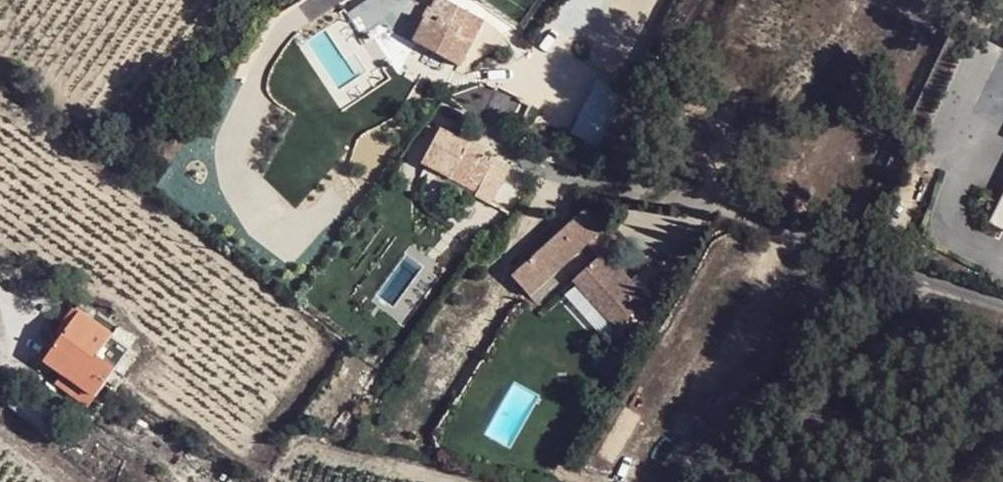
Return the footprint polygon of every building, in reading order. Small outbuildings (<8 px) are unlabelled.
[(458,8),(442,0),(438,0),(428,20),(431,22),(436,13),(451,21),(458,8)] [(459,66),(483,22),(458,8),(451,21),(436,13),(431,22),(428,20),(416,43),(459,66)] [(572,86),(549,123),(584,145),(607,108),(572,86)] [(442,128),(422,163),(451,179),(458,166),(484,180),(476,196),(491,204),(511,167),(484,152),(487,148),(461,134),(460,138),(442,128)] [(588,208),(513,274),(532,295),(588,244),(595,238),(606,228),(588,208)] [(650,297),(595,238),(588,244),(600,258),(588,269),(628,313),(630,315),(650,297)] [(614,327),(628,313),(588,269),(574,281),(614,327)] [(63,373),(94,397),(115,368),(97,355),(111,335),(79,312),(45,362),(63,373)] [(485,378),(490,370),(484,367),(480,374),(485,378)] [(87,407),(94,397),(63,373),(55,385),(87,407)]
